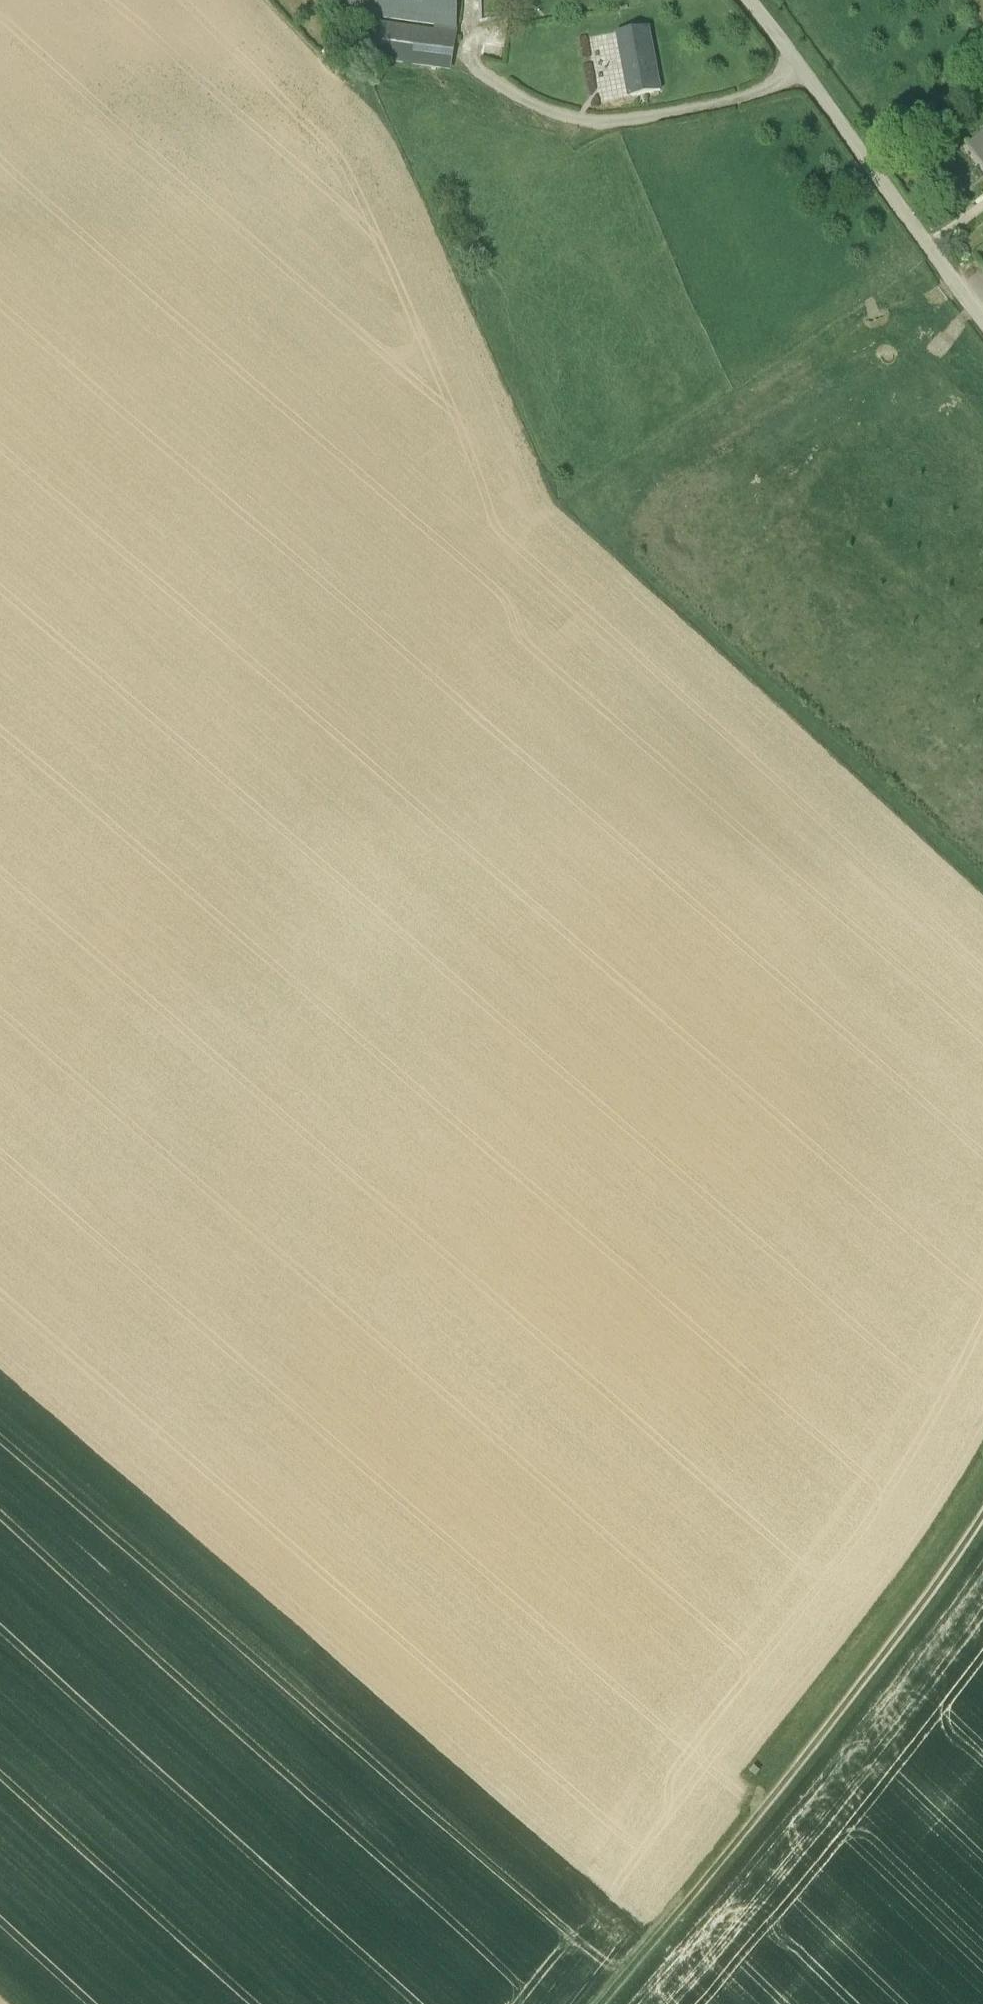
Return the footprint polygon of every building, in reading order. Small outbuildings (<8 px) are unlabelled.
[(325,9),(457,29),(458,0),(327,0),(325,9)] [(450,70),(457,32),(378,20),(371,57),(450,70)] [(641,95),(661,91),(648,26),(616,32),(629,97),(641,95)] [(972,145),(982,160),(982,136),(972,145)]
